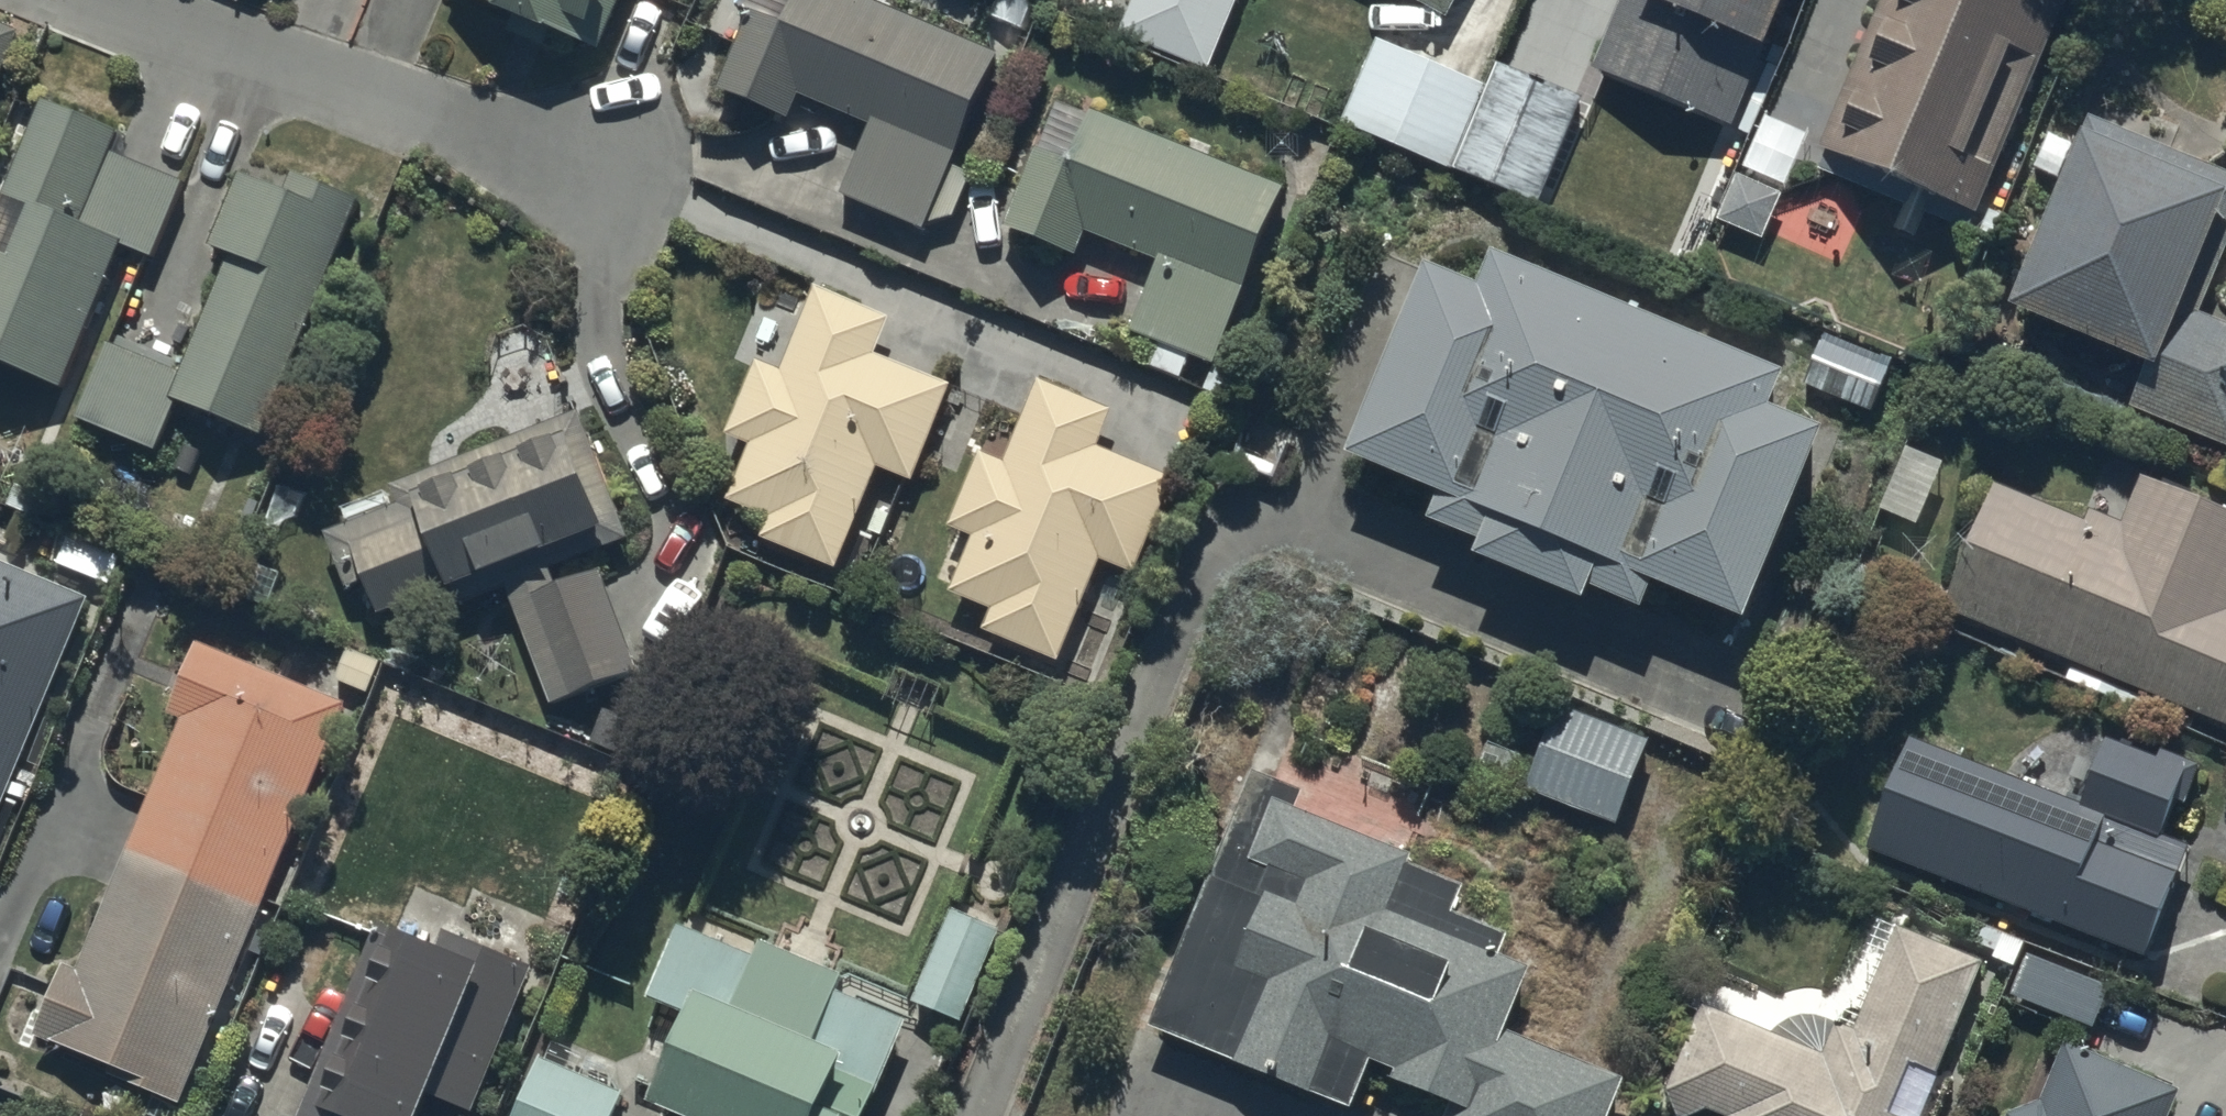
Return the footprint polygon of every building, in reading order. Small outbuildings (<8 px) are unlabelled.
[(600,46),(619,0),(487,0),(600,46)] [(718,83),(786,113),(796,89),(869,121),(838,191),(921,227),(998,54),(876,0),(744,0),(755,5),(718,83)] [(1122,38),(1208,73),(1237,0),(1137,0),(1122,38)] [(1453,19),(1464,0),(1419,0),(1453,19)] [(1592,68),(1732,127),(1786,0),(1621,0),(1592,68)] [(1819,155),(1975,218),(2058,11),(2044,6),(2046,0),(1881,0),(1819,155)] [(16,33),(0,26),(0,74),(16,33)] [(1377,44),(1340,127),(1446,175),(1483,92),(1377,44)] [(1579,102),(1498,70),(1457,172),(1538,204),(1579,102)] [(1147,362),(1181,377),(1191,355),(1211,364),(1201,386),(1227,398),(1238,370),(1213,359),(1283,187),(1059,96),(1005,223),(1076,252),(1086,228),(1156,256),(1128,327),(1157,339),(1147,362)] [(0,202),(0,359),(61,384),(121,239),(154,252),(185,180),(108,148),(116,129),(43,99),(0,202)] [(2007,310),(2145,368),(2129,404),(2225,445),(2225,318),(2199,307),(2225,244),(2225,172),(2091,115),(2007,310)] [(102,340),(74,418),(155,447),(172,399),(261,430),(345,193),(289,173),(283,190),(238,174),(212,246),(226,250),(183,369),(102,340)] [(1718,220),(1762,238),(1782,192),(1737,173),(1718,220)] [(1421,255),(1344,448),(1435,485),(1423,513),(1478,535),(1474,547),(1581,590),(1586,577),(1640,599),(1651,573),(1741,610),(1818,420),(1765,398),(1779,364),(1490,246),(1477,278),(1421,255)] [(747,445),(726,502),(768,518),(760,540),(835,569),(873,466),(913,481),(949,384),(874,356),(889,318),(812,289),(781,372),(753,362),(725,437),(747,445)] [(1820,339),(1802,385),(1871,412),(1889,367),(1820,339)] [(985,451),(954,526),(977,535),(954,591),(995,608),(987,628),(1060,657),(1100,555),(1138,570),(1176,475),(1100,445),(1116,406),(1041,376),(1007,460),(985,451)] [(396,497),(323,528),(349,588),(361,582),(373,612),(444,582),(452,599),(500,579),(552,701),(639,665),(596,564),(555,581),(548,564),(629,530),(575,403),(390,482),(396,497)] [(1948,462),(1911,446),(1885,511),(1922,527),(1948,462)] [(1944,611),(2225,725),(2225,509),(2142,475),(2123,523),(2089,509),(2082,524),(1993,488),(1944,611)] [(85,603),(0,568),(0,809),(85,603)] [(182,1104),(346,698),(200,638),(171,712),(182,716),(81,966),(67,961),(37,1035),(74,1050),(131,1073),(127,1082),(182,1104)] [(1616,821),(1649,740),(1554,701),(1521,783),(1616,821)] [(1876,823),(1866,850),(2146,957),(2188,848),(2162,838),(2175,802),(2186,806),(2202,764),(2159,748),(2156,756),(2106,738),(2079,808),(1907,742),(1876,823)] [(1147,1025),(1348,1107),(1368,1058),(1393,1068),(1388,1080),(1447,1104),(1442,1115),(1606,1115),(1621,1079),(1503,1031),(1528,970),(1494,956),(1503,934),(1449,912),(1459,887),(1405,865),(1409,855),(1293,808),(1300,792),(1250,771),(1147,1025)] [(955,908),(917,998),(964,1018),(1002,927),(955,908)] [(656,1098),(698,1115),(865,1115),(913,1004),(841,974),(848,958),(767,924),(758,945),(684,913),(654,985),(670,992),(641,1063),(667,1073),(656,1098)] [(1978,925),(1973,940),(1989,946),(1986,955),(2016,966),(2025,941),(1978,925)] [(1669,1096),(1726,1115),(1908,1115),(1892,1111),(1909,1062),(1940,1073),(1980,957),(1896,928),(1858,1026),(1839,1019),(1828,1050),(1702,1001),(1669,1096)] [(424,1097),(469,1114),(526,963),(439,931),(428,959),(383,942),(317,1115),(417,1115),(424,1097)] [(2011,992),(2093,1024),(2109,984),(2027,951),(2011,992)] [(2183,1087),(2066,1037),(2039,1101),(2008,1111),(2006,1115),(2171,1115),(2183,1087)] [(514,1115),(611,1115),(623,1091),(538,1057),(514,1115)]
